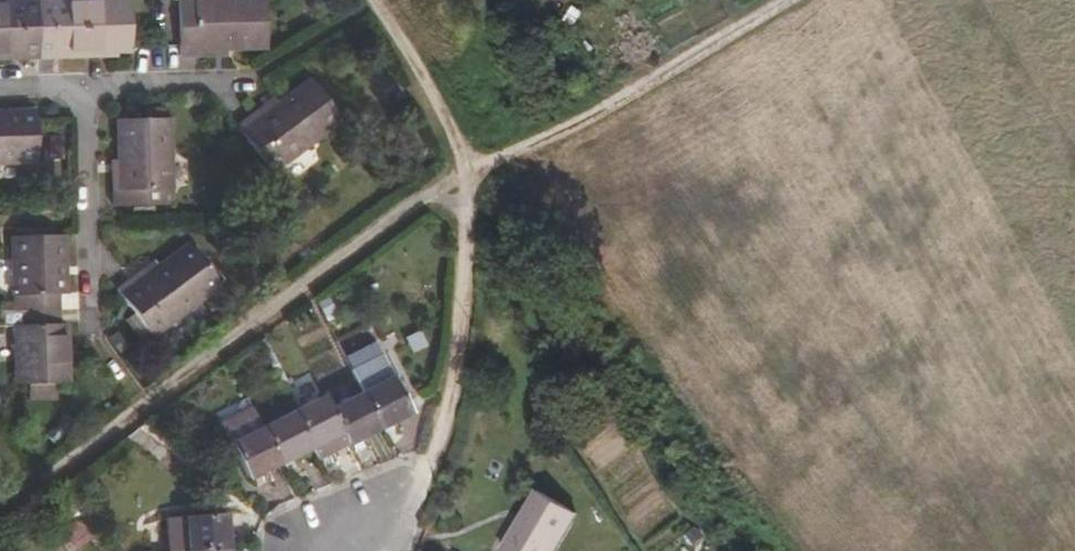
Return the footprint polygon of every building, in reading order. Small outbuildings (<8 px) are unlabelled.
[(50,14),(37,14),(19,14),(18,0),(0,0),(0,48),(19,47),(20,53),(38,53),(56,52),(56,47),(86,46),(128,45),(127,0),(51,0),(50,14)] [(183,50),(199,51),(200,44),(270,41),(270,0),(182,0),(183,50)] [(235,125),(268,170),(340,116),(310,77),(254,119),(249,113),(235,125)] [(35,156),(35,108),(0,108),(0,157),(35,156)] [(114,186),(114,203),(172,203),(169,116),(122,117),(122,186),(114,186)] [(40,123),(39,160),(62,160),(63,123),(40,123)] [(54,320),(53,304),(53,288),(62,288),(61,230),(10,231),(12,289),(16,289),(17,304),(17,322),(12,322),(13,379),(63,378),(61,320),(54,320)] [(126,275),(113,287),(146,330),(216,280),(186,241),(131,281),(126,275)] [(378,346),(352,358),(360,375),(386,361),(378,346)] [(360,375),(368,393),(386,431),(413,418),(386,361),(360,375)] [(386,431),(368,393),(337,415),(351,446),(386,431)] [(329,399),(299,414),(316,448),(322,460),(351,446),(337,415),(329,399)] [(285,463),(268,429),(256,403),(222,419),(252,479),(285,463)] [(285,463),(316,448),(299,414),(268,429),(285,463)] [(579,518),(539,498),(509,550),(560,550),(579,518)] [(190,550),(230,550),(228,521),(189,524),(190,550)]
